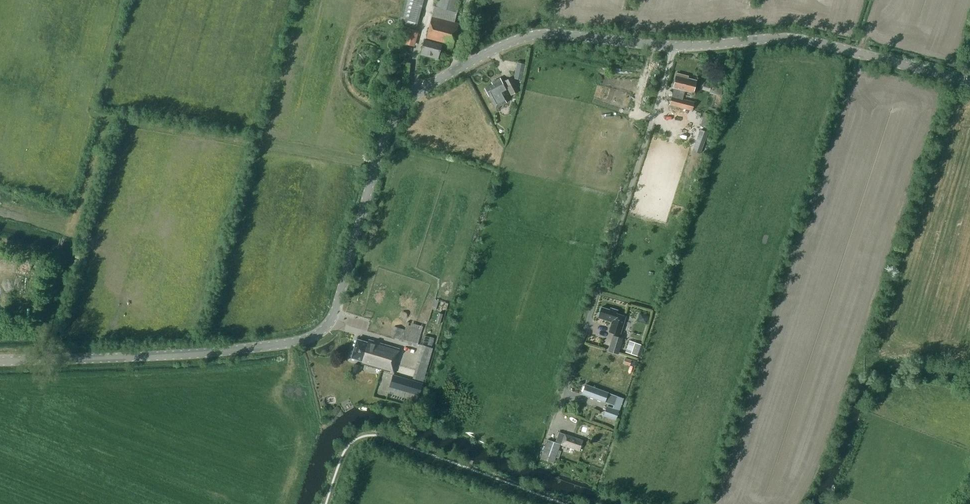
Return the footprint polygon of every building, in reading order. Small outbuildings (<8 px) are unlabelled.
[(416,29),(424,0),(405,0),(399,24),(416,29)] [(460,0),(438,0),(436,6),(435,6),(433,16),(432,16),(426,40),(424,39),(420,54),(438,59),(442,44),(453,47),(459,23),(455,22),(460,0)] [(406,35),(403,43),(405,43),(404,46),(411,48),(411,45),(415,46),(419,30),(407,28),(406,28),(404,34),(406,35)] [(514,78),(522,80),(526,64),(517,62),(514,78)] [(693,92),(696,80),(686,77),(686,75),(677,73),(673,87),(674,88),(670,104),(692,110),(694,102),(682,98),(685,90),(693,92)] [(511,95),(519,91),(512,76),(502,82),(500,78),(491,82),(492,84),(485,88),(490,98),(490,97),(492,100),(491,101),(495,108),(507,102),(503,95),(502,95),(500,92),(506,89),(508,88),(511,95)] [(713,92),(724,94),(725,88),(706,85),(705,88),(713,89),(713,92)] [(701,124),(711,127),(715,115),(705,112),(701,124)] [(612,322),(609,331),(620,335),(626,317),(616,314),(618,310),(610,308),(610,309),(602,307),(598,317),(612,322)] [(407,321),(402,339),(418,343),(423,326),(407,321)] [(391,336),(401,339),(405,329),(394,326),(391,336)] [(608,350),(618,353),(623,337),(613,334),(608,350)] [(433,348),(432,347),(434,338),(426,335),(413,378),(423,381),(433,348)] [(398,355),(400,349),(368,339),(368,342),(357,339),(351,357),(362,361),(361,363),(394,373),(399,356),(398,355)] [(626,351),(631,353),(640,356),(644,345),(629,340),(626,351)] [(353,371),(359,373),(361,365),(355,363),(353,371)] [(390,386),(419,395),(423,383),(393,374),(390,386)] [(618,410),(623,398),(586,384),(582,393),(614,405),(613,408),(607,406),(604,415),(615,419),(618,410)] [(559,432),(555,442),(560,443),(579,450),(583,440),(559,432)] [(541,458),(553,463),(560,443),(555,442),(548,439),(541,458)]
